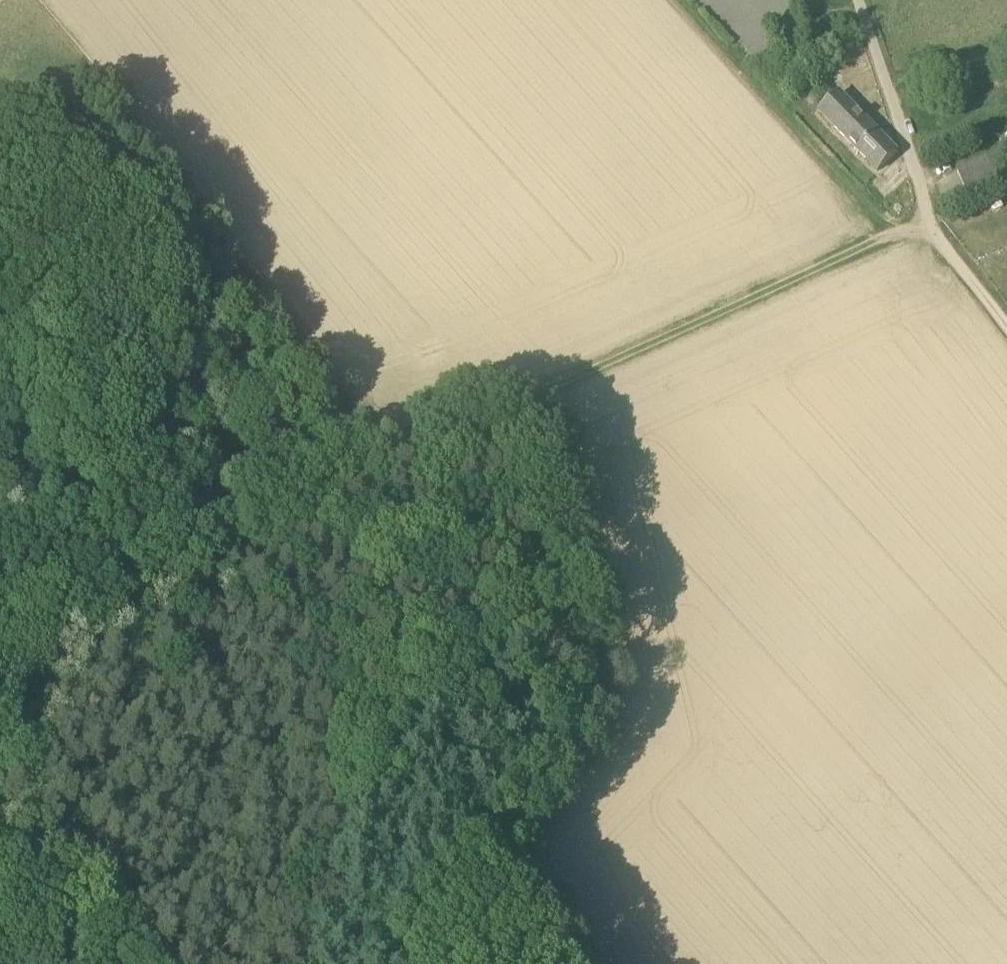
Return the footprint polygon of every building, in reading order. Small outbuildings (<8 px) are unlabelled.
[(820,113),(878,172),(898,153),(840,94),(820,113)] [(986,185),(1006,175),(1006,157),(1004,150),(958,172),(968,194),(986,185)]
